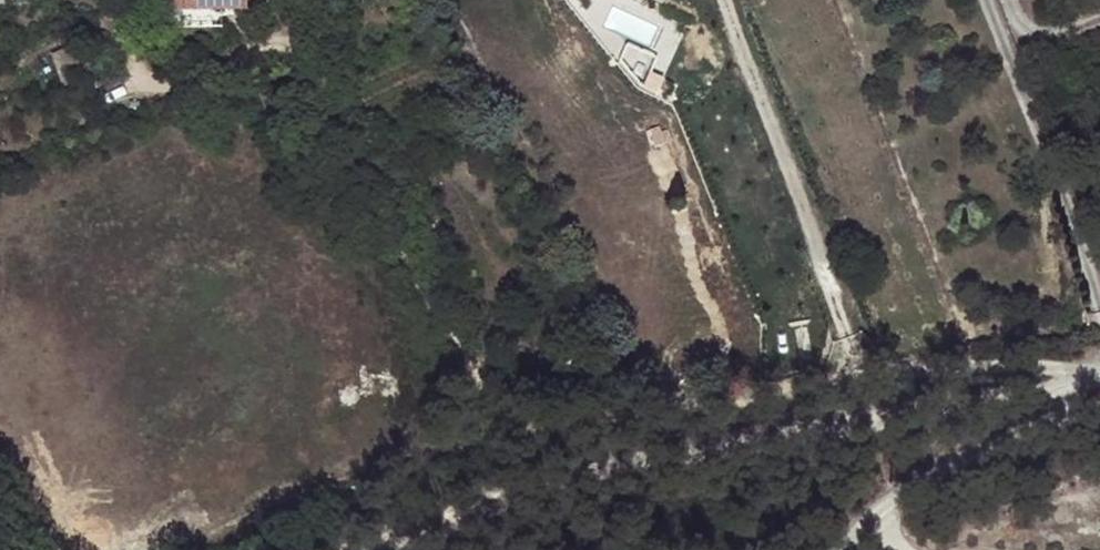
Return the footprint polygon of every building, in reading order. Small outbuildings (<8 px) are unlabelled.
[(72,42),(51,50),(63,82),(84,74),(72,42)]
